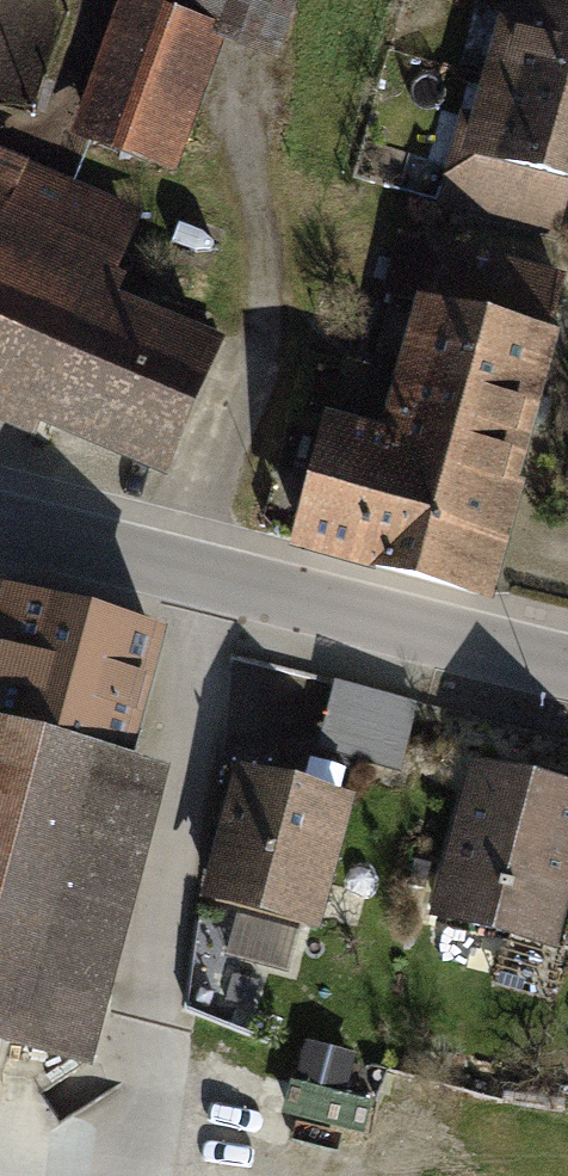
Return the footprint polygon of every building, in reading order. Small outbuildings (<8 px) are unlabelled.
[(455,146),(567,178),(567,0),(496,0),(455,146)] [(170,155),(210,30),(121,2),(81,127),(170,155)] [(150,487),(209,345),(100,300),(135,215),(0,159),(0,426),(150,487)] [(485,604),(564,347),(414,301),(371,443),(298,421),(263,536),(485,604)] [(152,636),(0,596),(0,1045),(78,1066),(160,762),(121,751),(152,636)] [(337,683),(336,740),(421,742),(422,684),(337,683)] [(307,926),(345,803),(222,764),(184,888),(307,926)] [(545,965),(567,879),(567,799),(459,770),(415,930),(545,965)] [(295,1111),(369,1128),(378,1087),(353,1081),(361,1044),(313,1034),(295,1111)]
